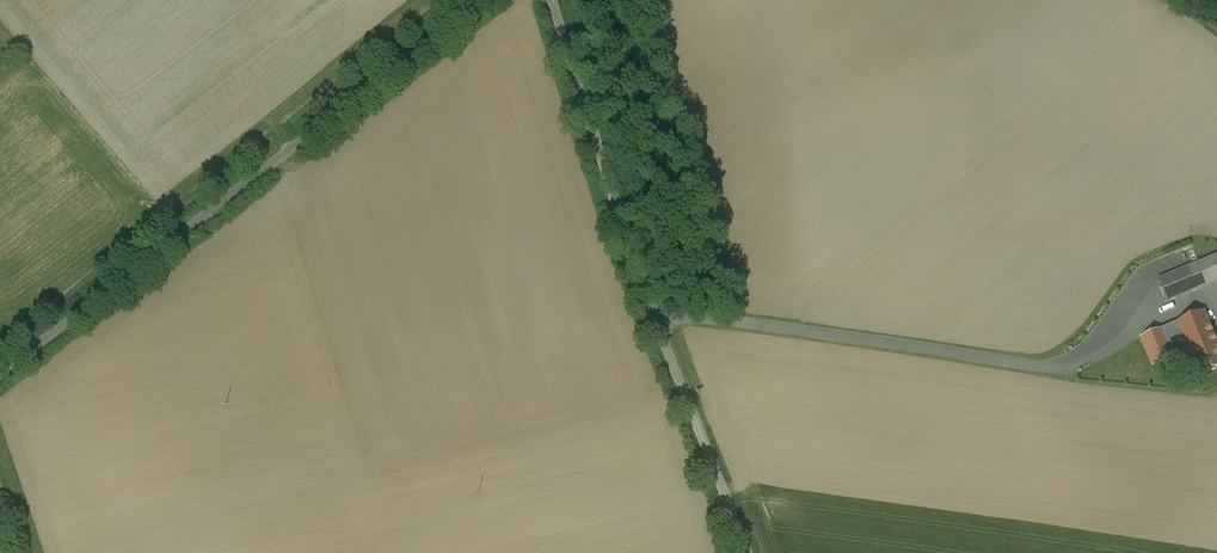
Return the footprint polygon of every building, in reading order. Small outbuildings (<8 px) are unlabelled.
[(1188,268),(1196,289),(1216,280),(1216,256),(1188,268)] [(1188,268),(1159,280),(1168,301),(1196,289),(1188,268)] [(1177,322),(1189,351),(1199,376),(1216,368),(1216,340),(1205,311),(1177,322)] [(1189,351),(1177,322),(1162,329),(1173,357),(1189,351)] [(1173,357),(1162,329),(1142,337),(1153,366),(1173,357)]
